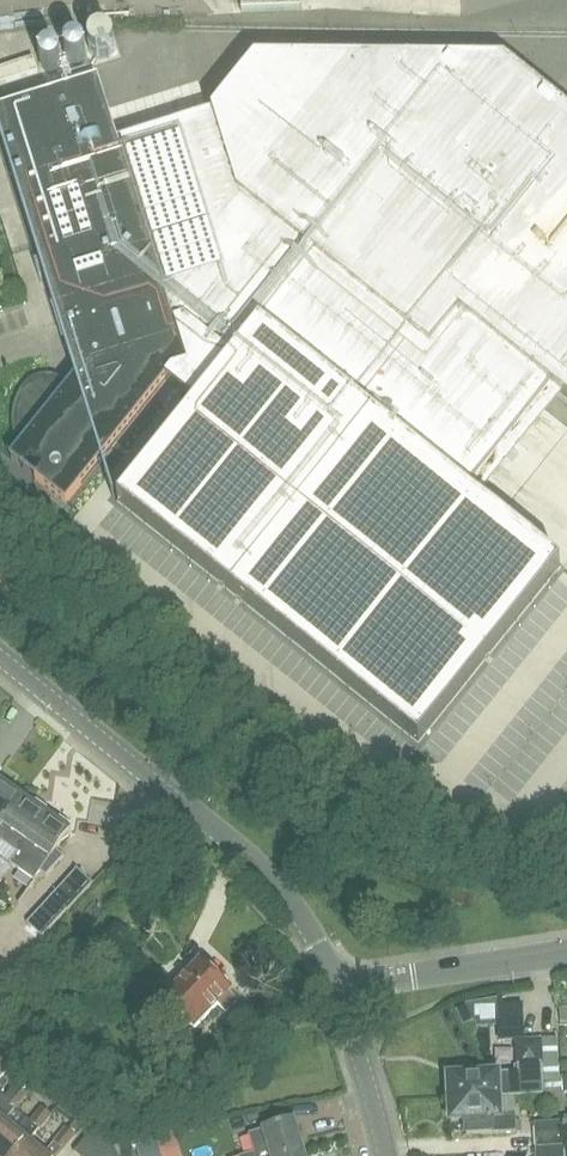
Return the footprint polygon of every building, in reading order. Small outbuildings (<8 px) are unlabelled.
[(74,377),(65,389),(62,385),(58,383),(54,381),(44,379),(33,382),(24,392),(18,405),(15,418),(16,431),(20,444),(17,448),(19,449),(21,446),(23,450),(28,456),(31,459),(43,468),(34,478),(65,504),(165,380),(195,404),(117,501),(417,744),(559,568),(465,493),(550,388),(566,401),(566,109),(505,59),(254,57),(211,112),(215,126),(108,159),(85,87),(0,109),(0,140),(74,377)] [(2,823),(8,814),(21,797),(0,782),(0,825),(2,823)] [(2,823),(0,825),(0,840),(17,852),(26,840),(45,813),(21,797),(8,814),(2,823)] [(68,829),(45,813),(26,840),(17,852),(9,863),(34,881),(41,871),(47,875),(61,859),(53,853),(70,829),(68,828),(68,829)] [(75,871),(26,922),(41,937),(90,885),(75,871)] [(172,1026),(181,1017),(194,1029),(217,1005),(225,1012),(236,1001),(228,993),(230,991),(228,990),(228,982),(221,976),(212,974),(198,961),(162,998),(164,1000),(155,1009),(172,1026)] [(499,1041),(524,1039),(522,1003),(497,1004),(499,1041)] [(467,1008),(456,1014),(465,1029),(475,1023),(467,1008)] [(448,1093),(448,1097),(468,1096),(469,1100),(499,1099),(499,1096),(542,1094),(541,1065),(539,1040),(516,1042),(517,1067),(518,1072),(447,1076),(448,1080),(445,1084),(445,1092),(448,1093)] [(8,1066),(2,1061),(0,1059),(0,1076),(8,1066)] [(4,1119),(5,1119),(34,1084),(25,1078),(15,1090),(12,1088),(5,1097),(0,1093),(0,1115),(4,1119)] [(449,1104),(446,1107),(447,1114),(450,1116),(450,1121),(465,1120),(466,1134),(515,1132),(515,1116),(500,1117),(499,1099),(469,1100),(468,1096),(448,1097),(449,1104)] [(18,1130),(28,1139),(29,1140),(29,1139),(38,1129),(50,1113),(42,1106),(30,1121),(27,1119),(18,1130)] [(4,1119),(0,1124),(0,1155),(14,1155),(28,1139),(18,1130),(5,1119),(4,1119)] [(250,1134),(256,1151),(239,1155),(290,1155),(304,1152),(294,1120),(250,1134)] [(66,1126),(45,1152),(49,1155),(56,1155),(62,1149),(75,1134),(66,1126)] [(93,1128),(73,1151),(78,1155),(94,1155),(111,1145),(93,1128)] [(154,1134),(161,1155),(181,1155),(172,1129),(154,1134)] [(533,1133),(535,1155),(564,1155),(562,1131),(533,1133)] [(154,1134),(136,1140),(141,1155),(161,1155),(154,1134)] [(45,1152),(29,1139),(29,1140),(28,1139),(14,1155),(49,1155),(45,1152)] [(94,1155),(116,1155),(111,1145),(94,1155)]
